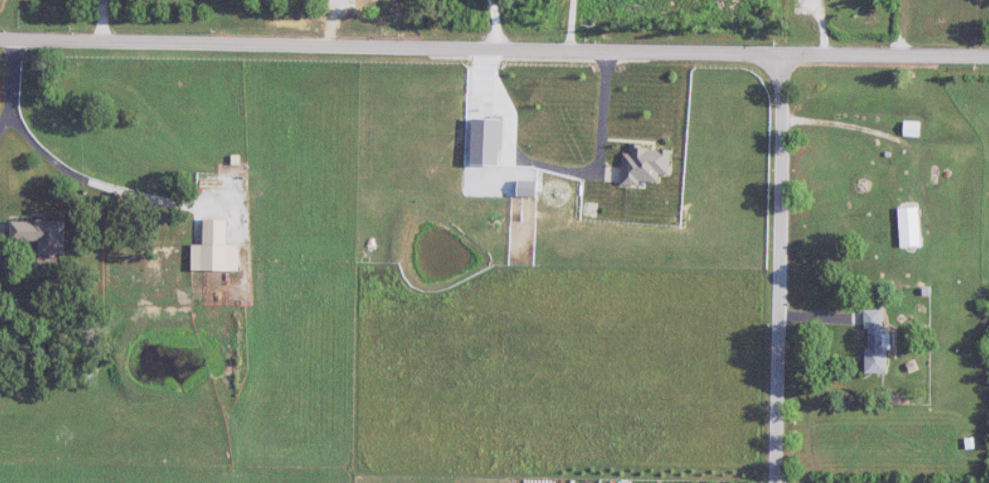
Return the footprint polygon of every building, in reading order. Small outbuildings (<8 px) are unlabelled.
[(504,120),(470,119),(470,166),(499,167),(500,131),(504,131),(504,120)] [(920,122),(904,121),(903,136),(919,138),(920,122)] [(622,184),(658,185),(659,175),(669,176),(670,149),(630,147),(630,154),(623,154),(622,184)] [(899,208),(899,248),(920,248),(920,208),(899,208)] [(191,245),(191,272),(238,272),(238,245),(226,245),(226,220),(203,220),(203,245),(191,245)] [(65,222),(10,221),(9,242),(37,243),(37,255),(64,256),(65,222)] [(882,334),(882,310),(865,310),(865,374),(889,374),(889,334),(882,334)]
